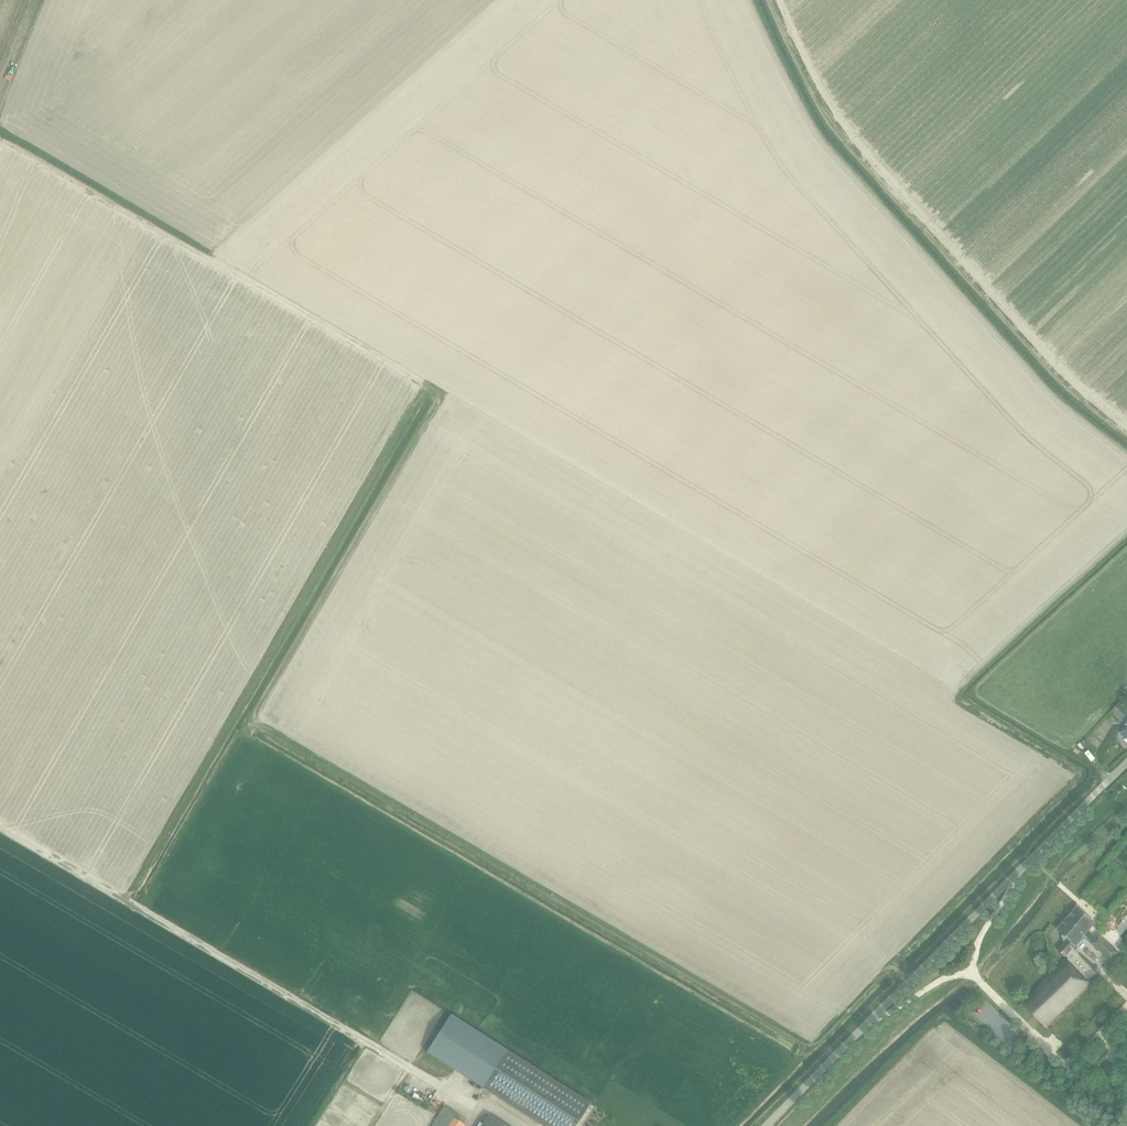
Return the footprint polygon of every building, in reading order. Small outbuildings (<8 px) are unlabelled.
[(1120,703),(1112,711),(1122,720),(1126,715),(1126,710),(1120,703)] [(1097,924),(1086,915),(1078,907),(1058,930),(1068,940),(1059,951),(1067,958),(1076,947),(1078,949),(1086,939),(1085,938),(1085,937),(1092,942),(1091,943),(1111,961),(1119,952),(1099,934),(1096,937),(1090,932),(1097,924)] [(1022,1003),(1045,1027),(1091,984),(1069,960),(1022,1003)] [(426,1052),(543,1125),(576,1125),(590,1103),(450,1015),(426,1052)] [(1113,1081),(1119,1074),(1109,1065),(1102,1072),(1113,1081)] [(446,1086),(440,1100),(451,1104),(456,1091),(446,1086)] [(468,1086),(464,1095),(483,1103),(487,1094),(468,1086)] [(432,1125),(465,1125),(464,1124),(466,1120),(444,1106),(432,1125)] [(487,1116),(481,1125),(504,1125),(487,1116)]
